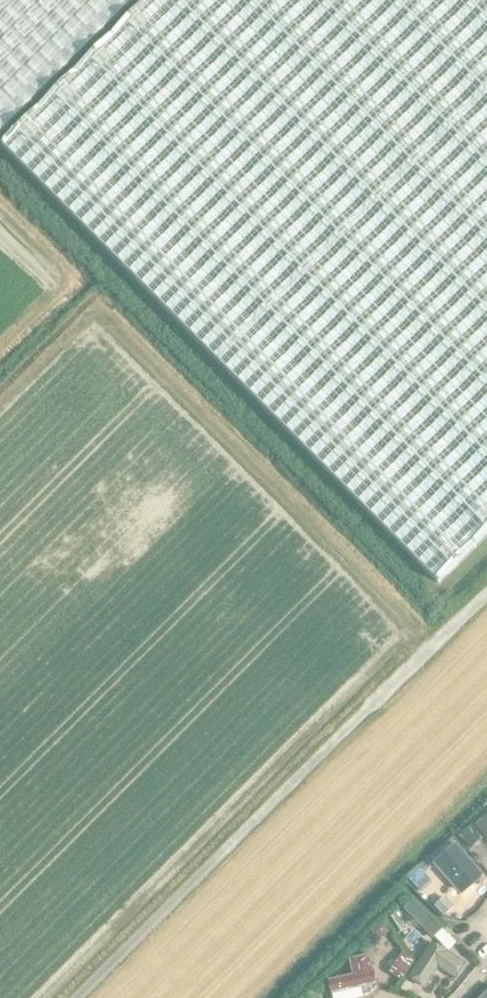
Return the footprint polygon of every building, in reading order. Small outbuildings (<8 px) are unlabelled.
[(135,0),(0,0),(0,134),(135,0)] [(2,147),(437,583),(486,534),(486,0),(149,0),(2,147)] [(433,865),(460,897),(484,876),(457,844),(433,865)] [(467,963),(434,940),(409,977),(424,988),(438,968),(456,980),(467,963)] [(352,977),(327,982),(333,997),(334,997),(377,987),(370,957),(348,961),(352,977)]
